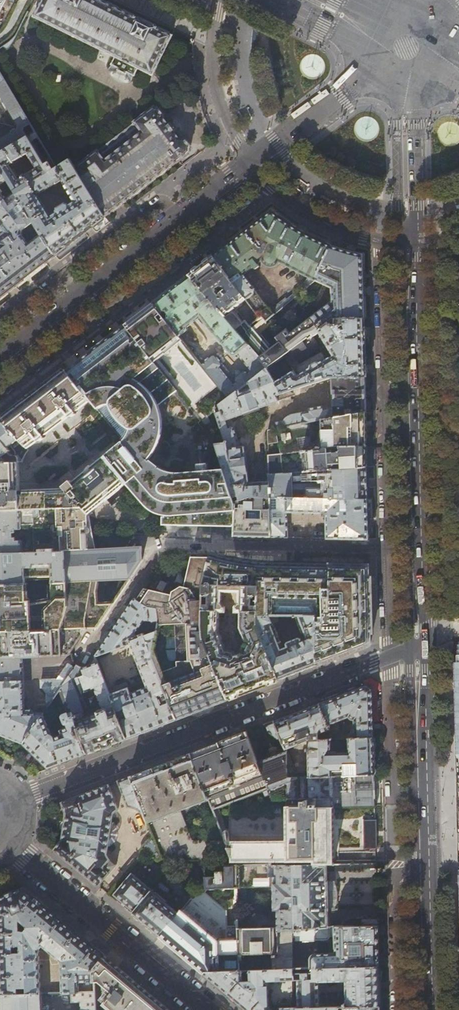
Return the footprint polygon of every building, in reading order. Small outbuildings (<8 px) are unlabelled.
[(152,75),(172,36),(155,28),(122,11),(100,0),(42,0),(34,17),(115,57),(112,62),(119,66),(118,68),(126,72),(127,73),(128,71),(135,74),(138,69),(152,75)] [(27,137),(35,133),(0,72),(0,154),(27,137)] [(74,168),(105,217),(112,211),(122,204),(138,192),(163,172),(189,152),(188,151),(188,150),(189,148),(188,146),(188,144),(187,143),(185,141),(183,140),(181,140),(180,140),(179,139),(178,140),(173,133),(174,132),(174,131),(174,130),(174,129),(173,128),(172,125),(170,124),(168,124),(167,124),(162,118),(164,117),(157,108),(155,110),(154,107),(74,168)] [(36,132),(35,133),(27,137),(49,173),(57,168),(36,132)] [(91,227),(105,217),(74,168),(70,160),(57,168),(49,173),(27,137),(0,154),(0,168),(8,181),(16,194),(34,223),(41,235),(42,236),(42,235),(54,254),(85,232),(88,229),(91,227)] [(7,292),(11,289),(14,286),(46,262),(50,258),(54,255),(54,254),(42,235),(42,236),(41,235),(29,244),(22,236),(22,232),(34,223),(16,194),(6,200),(0,191),(0,230),(3,233),(0,235),(0,297),(7,292)] [(223,249),(213,256),(259,317),(262,315),(265,319),(266,320),(315,279),(330,246),(318,241),(311,238),(305,234),(300,232),(296,229),(293,227),(283,221),(274,214),(271,212),(233,241),(231,243),(223,249)] [(334,248),(330,246),(315,279),(324,284),(321,287),(333,301),(289,334),(286,330),(276,337),(280,341),(269,349),(254,330),(256,330),(257,323),(255,321),(249,326),(245,321),(235,329),(268,368),(313,334),(328,324),(329,325),(342,324),(342,319),(363,318),(363,300),(363,296),(363,287),(362,255),(358,254),(347,251),(340,249),(334,248)] [(196,270),(189,275),(235,329),(245,321),(249,326),(255,321),(256,320),(259,317),(213,256),(202,265),(196,270)] [(229,397),(242,387),(248,383),(267,369),(268,368),(235,329),(189,275),(172,288),(153,302),(179,335),(185,331),(186,330),(186,329),(186,328),(200,317),(212,332),(213,332),(231,354),(232,355),(233,355),(234,355),(236,355),(238,353),(252,370),(249,373),(248,372),(242,371),(239,368),(238,369),(235,371),(235,372),(234,372),(237,376),(236,381),(236,382),(234,385),(224,372),(227,370),(224,366),(222,365),(221,367),(221,366),(221,365),(222,363),(221,362),(217,356),(216,356),(215,355),(213,355),(212,355),(212,356),(211,355),(201,363),(215,379),(229,397)] [(208,385),(215,379),(201,363),(179,335),(153,302),(140,312),(124,325),(149,356),(170,382),(186,402),(192,397),(186,390),(191,387),(189,384),(195,379),(198,382),(202,378),(208,385)] [(328,324),(313,334),(268,368),(267,369),(281,393),(293,389),(329,378),(332,378),(365,377),(365,375),(365,366),(364,345),(364,338),(364,328),(363,318),(342,319),(342,324),(329,325),(328,324)] [(149,356),(124,325),(123,326),(123,327),(115,333),(112,335),(112,334),(90,351),(90,352),(76,363),(65,371),(86,399),(96,414),(102,410),(104,408),(107,407),(110,406),(113,404),(123,410),(125,412),(126,416),(127,419),(127,421),(127,423),(127,425),(127,426),(127,429),(126,432),(124,434),(122,435),(119,437),(145,468),(154,461),(156,459),(151,452),(153,444),(154,438),(155,432),(155,427),(156,420),(156,413),(156,407),(156,401),(162,396),(160,393),(166,389),(164,386),(170,382),(149,356)] [(281,393),(267,369),(248,383),(251,387),(244,390),(242,387),(229,397),(216,409),(226,443),(216,444),(224,469),(234,502),(250,497),(269,497),(269,483),(248,483),(244,447),(243,447),(240,447),(234,429),(234,428),(232,427),(231,427),(229,427),(227,420),(295,395),(293,389),(281,393)] [(86,399),(65,371),(65,370),(60,374),(47,384),(26,400),(0,420),(20,441),(26,448),(36,440),(39,442),(45,437),(43,435),(60,422),(68,415),(71,418),(77,413),(75,411),(80,406),(86,399)] [(365,377),(332,378),(333,407),(325,408),(325,407),(323,406),(310,409),(308,410),(308,411),(290,415),(290,416),(289,416),(287,417),(285,420),(277,423),(278,428),(366,412),(365,393),(365,378),(365,377)] [(366,427),(366,412),(278,428),(267,430),(268,444),(277,442),(278,454),(279,454),(299,452),(335,447),(367,446),(366,445),(366,439),(366,434),(366,427)] [(20,441),(0,420),(0,462),(18,462),(23,462),(23,459),(25,456),(27,453),(29,451),(26,448),(20,441)] [(234,502),(224,469),(169,472),(165,471),(161,470),(159,469),(157,468),(158,467),(154,461),(145,468),(119,437),(102,454),(104,456),(127,483),(135,493),(143,502),(147,506),(150,509),(152,511),(155,512),(158,514),(162,515),(161,525),(179,525),(197,525),(234,526),(234,502)] [(367,447),(367,446),(335,447),(299,452),(300,462),(304,462),(304,467),(300,467),(300,472),(317,471),(326,470),(367,466),(367,455),(367,447)] [(280,474),(279,454),(278,454),(268,456),(269,475),(280,474)] [(99,506),(127,483),(104,456),(72,482),(70,480),(62,487),(64,488),(82,508),(88,515),(99,506)] [(0,462),(0,511),(53,509),(82,508),(64,488),(19,490),(18,462),(0,462)] [(367,480),(367,466),(326,470),(326,483),(292,485),(292,473),(290,473),(280,474),(269,475),(269,483),(269,497),(270,497),(368,499),(368,487),(367,483),(367,480)] [(271,537),(270,497),(269,497),(250,497),(234,502),(234,526),(233,536),(242,537),(271,537)] [(368,519),(368,499),(270,497),(271,537),(288,538),(287,512),(323,513),(323,516),(326,516),(327,539),(369,539),(368,527),(368,523),(368,519)] [(82,508),(53,509),(55,552),(65,551),(95,550),(95,549),(94,541),(93,533),(93,534),(88,515),(82,508)] [(55,552),(53,509),(0,511),(0,554),(55,552)] [(95,550),(65,551),(66,582),(129,579),(142,561),(141,554),(141,547),(118,548),(95,549),(95,550)] [(55,552),(0,554),(0,585),(66,582),(65,551),(55,552)] [(171,553),(170,555),(166,579),(204,580),(210,553),(186,553),(171,553)] [(273,616),(273,597),(306,598),(307,616),(316,616),(317,665),(338,657),(370,645),(370,633),(372,632),(371,627),(371,599),(370,577),(368,578),(368,565),(260,563),(246,561),(225,557),(210,553),(204,580),(203,585),(258,586),(257,615),(270,615),(273,616)] [(203,637),(203,585),(204,580),(166,579),(170,555),(163,558),(157,566),(150,576),(145,583),(134,598),(148,607),(157,609),(159,625),(152,658),(176,720),(206,708),(228,700),(203,637)] [(66,582),(0,585),(0,632),(87,629),(96,628),(129,579),(66,582)] [(257,615),(258,586),(203,585),(203,637),(228,700),(254,690),(279,680),(257,627),(257,615)] [(94,657),(96,657),(126,646),(125,643),(129,641),(145,682),(129,688),(127,683),(126,683),(125,680),(122,679),(117,681),(115,683),(117,687),(108,690),(127,739),(151,730),(176,720),(152,658),(159,625),(157,609),(148,607),(134,598),(119,621),(112,631),(106,631),(99,641),(102,647),(94,657)] [(284,649),(270,615),(257,615),(257,627),(279,680),(300,672),(317,665),(316,616),(307,616),(296,616),(306,640),(302,642),(300,638),(286,643),(288,647),(284,649)] [(0,632),(0,657),(23,657),(69,655),(84,633),(87,629),(0,632)] [(0,657),(0,734),(6,737),(23,744),(43,714),(45,712),(32,713),(32,709),(27,709),(25,713),(23,657),(0,657)] [(108,690),(96,657),(94,657),(92,662),(90,663),(89,665),(87,666),(85,666),(83,666),(81,666),(85,676),(76,679),(87,706),(82,708),(83,712),(73,716),(87,754),(107,746),(127,739),(108,690)] [(47,709),(74,669),(68,663),(57,679),(41,680),(41,687),(42,687),(47,693),(47,709)] [(76,664),(74,669),(60,690),(70,717),(64,718),(68,728),(70,727),(71,730),(62,733),(64,737),(56,740),(55,739),(54,738),(53,738),(43,714),(23,744),(35,755),(49,769),(71,760),(87,754),(73,716),(83,712),(82,708),(87,706),(76,679),(85,676),(81,666),(79,666),(77,665),(76,664)] [(345,694),(319,703),(327,722),(332,739),(348,739),(374,738),(373,731),(373,722),(373,718),(373,699),(372,689),(367,685),(345,694)] [(298,711),(274,721),(283,742),(286,750),(308,741),(332,739),(327,722),(319,703),(298,711)] [(281,742),(283,742),(274,721),(265,724),(269,733),(272,734),(281,742)] [(204,748),(190,753),(209,800),(212,809),(263,790),(268,788),(258,762),(246,732),(232,737),(204,748)] [(374,738),(348,739),(349,752),(331,753),(331,740),(332,740),(332,739),(308,741),(309,776),(309,777),(333,776),(333,772),(334,771),(337,771),(337,776),(374,775),(374,759),(374,748),(374,740),(374,738)] [(286,750),(258,762),(268,788),(270,793),(281,789),(282,799),(299,798),(298,779),(297,777),(286,750)] [(160,765),(130,776),(145,816),(154,838),(161,858),(162,859),(163,859),(203,860),(230,861),(230,855),(227,847),(225,842),(192,841),(180,811),(209,800),(190,753),(160,765)] [(300,776),(297,777),(298,779),(299,798),(305,798),(310,798),(310,797),(309,777),(309,776),(306,776),(306,775),(300,775),(300,776)] [(374,775),(337,776),(333,776),(309,777),(310,797),(311,806),(330,806),(375,805),(375,791),(374,775)] [(144,816),(145,816),(130,776),(117,781),(118,784),(119,784),(128,807),(130,807),(133,808),(135,809),(137,809),(141,813),(143,815),(144,816)] [(107,846),(108,845),(113,814),(114,813),(117,811),(118,810),(117,808),(109,786),(108,785),(61,803),(66,813),(66,815),(66,818),(65,823),(65,824),(64,831),(63,832),(64,832),(63,835),(63,840),(61,841),(62,842),(55,849),(55,848),(54,849),(80,871),(98,886),(99,886),(99,885),(109,874),(110,873),(115,866),(116,866),(117,864),(116,863),(115,864),(113,862),(111,860),(109,858),(108,858),(107,858),(106,857),(106,856),(107,855),(107,854),(107,853),(107,851),(107,848),(107,846)] [(310,797),(310,798),(305,798),(305,806),(286,806),(287,835),(231,835),(231,847),(227,847),(230,855),(230,861),(231,862),(331,861),(330,806),(311,806),(310,797)] [(378,852),(378,819),(366,819),(366,849),(353,849),(353,860),(371,860),(371,852),(378,852)] [(158,861),(161,858),(154,838),(153,839),(154,840),(154,841),(153,841),(152,841),(152,843),(145,851),(146,851),(158,861)] [(237,896),(274,894),(273,877),(276,877),(275,868),(273,868),(273,864),(269,864),(268,864),(231,865),(225,865),(225,871),(216,871),(216,875),(205,876),(206,888),(236,887),(237,896)] [(273,877),(274,894),(274,910),(277,910),(278,927),(278,931),(328,927),(327,909),(328,909),(327,881),(326,881),(326,864),(273,864),(273,868),(275,868),(276,877),(273,877)] [(135,912),(132,915),(158,937),(178,914),(132,875),(115,895),(132,910),(135,912)] [(105,957),(53,913),(27,892),(23,888),(0,899),(0,951),(1,968),(2,995),(40,993),(38,950),(42,945),(61,961),(62,992),(70,992),(95,991),(94,981),(94,969),(105,957)] [(215,955),(239,954),(238,940),(217,941),(181,910),(178,914),(158,937),(200,971),(215,971),(215,955)] [(378,926),(343,926),(328,927),(278,931),(278,953),(279,957),(264,957),(264,970),(293,969),(292,938),(296,938),(296,941),(328,940),(330,937),(335,937),(336,953),(316,954),(315,954),(313,954),(312,955),(312,956),(311,957),(311,958),(311,968),(379,967),(379,965),(379,946),(378,926)] [(278,931),(278,927),(238,928),(238,940),(239,954),(278,953),(278,931)] [(105,957),(94,969),(94,981),(100,981),(108,987),(109,1009),(168,1009),(152,996),(112,963),(105,957)] [(379,967),(311,968),(293,969),(293,981),(297,981),(298,1008),(319,1008),(319,982),(345,981),(346,1007),(380,1007),(380,990),(380,987),(379,983),(379,967)] [(293,969),(264,970),(215,971),(200,971),(234,1000),(246,1009),(278,1009),(279,1009),(278,1008),(270,1009),(269,1007),(268,982),(293,981),(293,969)] [(95,991),(70,992),(71,1002),(80,1002),(80,1009),(95,1009),(95,991)] [(40,993),(2,995),(2,1009),(43,1009),(42,993),(40,993)]
